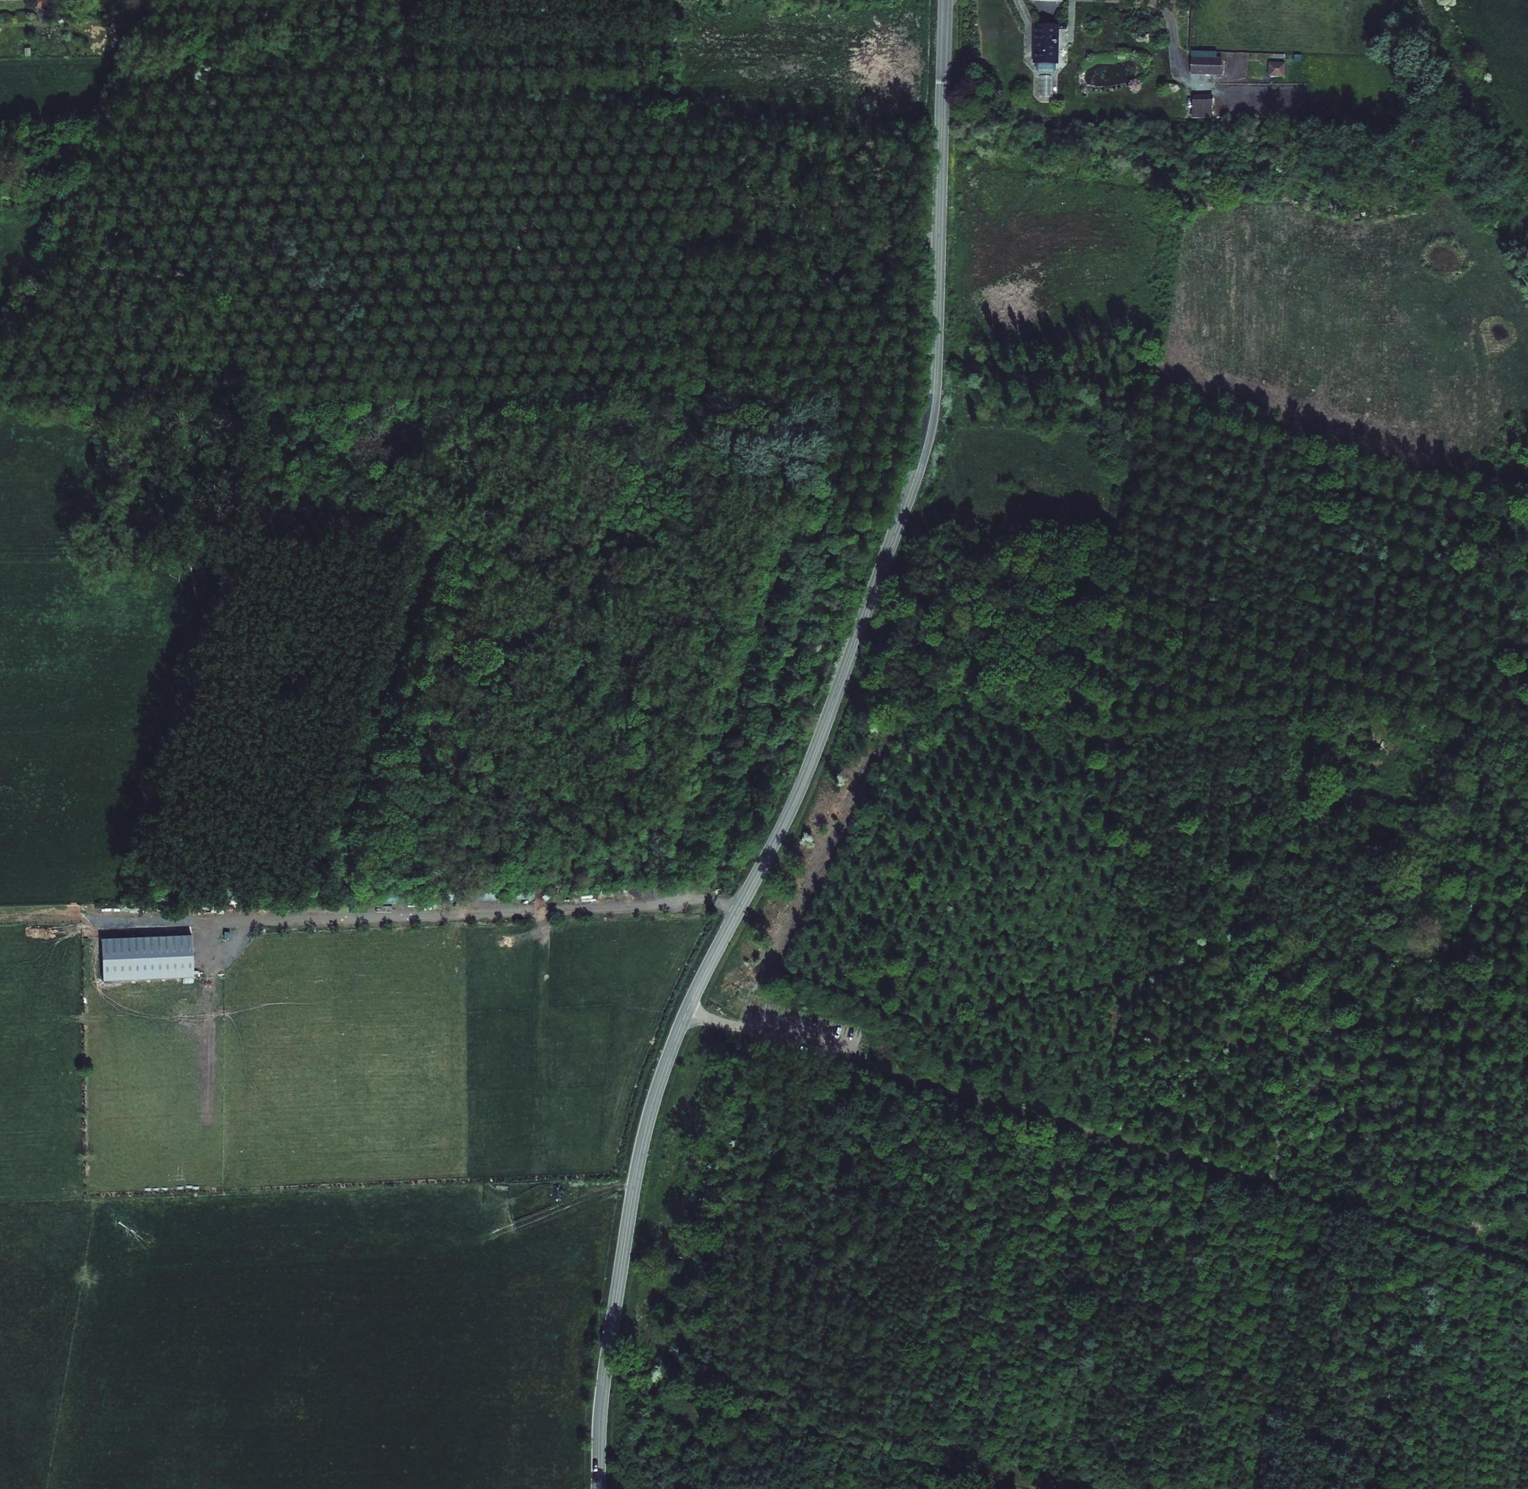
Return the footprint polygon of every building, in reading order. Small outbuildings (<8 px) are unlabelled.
[(1027,24),(1026,62),(1059,63),(1060,26),(1027,24)] [(1224,60),(1193,57),(1192,74),(1224,74),(1224,60)] [(1286,64),(1271,63),(1270,76),(1287,77),(1286,64)] [(1214,96),(1193,95),(1192,118),(1212,117),(1214,96)] [(105,982),(194,980),(193,937),(104,939),(105,982)] [(654,1396),(660,1398),(665,1389),(663,1386),(661,1383),(651,1383),(648,1395),(654,1396)]
